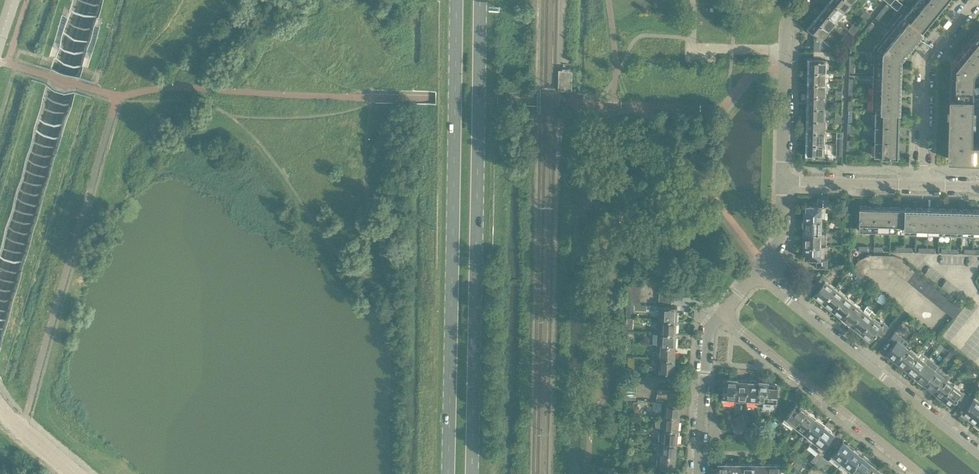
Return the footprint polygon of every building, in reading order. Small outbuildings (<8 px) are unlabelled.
[(824,9),(837,20),(844,11),(832,0),(828,0),(826,3),(827,5),(824,9)] [(844,11),(852,1),(851,0),(832,0),(844,11)] [(904,15),(902,13),(874,47),(873,110),(875,110),(874,155),(882,156),(882,159),(894,159),(895,156),(896,156),(899,156),(900,146),(898,146),(898,141),(900,141),(900,131),(899,131),(899,126),(900,126),(901,116),(899,116),(899,111),(901,111),(901,106),(899,106),(900,99),(901,99),(901,94),(900,94),(900,88),(901,88),(902,83),(900,83),(900,77),(902,77),(902,71),(901,71),(901,57),(905,51),(906,52),(910,48),(908,47),(912,43),(913,43),(917,39),(916,39),(920,34),(921,35),(924,31),(923,30),(926,25),(928,26),(934,19),(933,18),(936,14),(937,15),(943,7),(942,6),(945,2),(946,3),(949,0),(916,0),(904,15)] [(819,14),(816,18),(829,29),(837,20),(824,9),(822,8),(818,13),(819,14)] [(814,37),(814,50),(830,50),(830,45),(822,39),(829,29),(816,18),(814,17),(810,22),(812,23),(808,27),(807,26),(806,27),(816,34),(814,37)] [(951,64),(948,158),(978,159),(978,29),(951,64)] [(810,64),(809,70),(827,70),(827,58),(830,58),(830,50),(814,50),(814,58),(808,57),(808,64),(810,64)] [(568,83),(568,67),(562,67),(562,69),(559,69),(558,89),(566,89),(566,83),(568,83)] [(827,70),(809,70),(807,70),(807,76),(809,76),(809,82),(826,82),(827,70)] [(826,82),(809,82),(807,82),(807,88),(809,88),(809,94),(826,94),(826,82)] [(826,94),(809,94),(807,94),(807,100),(809,100),(809,106),(826,106),(826,94)] [(826,106),(809,106),(807,106),(806,112),(808,112),(808,118),(826,118),(826,106)] [(826,118),(808,118),(806,118),(806,124),(808,124),(808,130),(825,130),(826,118)] [(825,130),(808,130),(806,130),(806,136),(808,136),(808,142),(825,142),(825,130)] [(825,142),(808,142),(808,147),(806,147),(805,154),(825,155),(825,142)] [(828,205),(829,197),(818,196),(817,202),(813,202),(813,204),(806,204),(806,209),(804,209),(804,218),(825,218),(825,205),(828,205)] [(874,230),(875,206),(869,206),(869,205),(860,204),(860,208),(859,208),(859,230),(874,230)] [(889,231),(890,207),(884,206),(884,205),(875,205),(875,206),(874,230),(889,231)] [(904,231),(905,207),(899,207),(899,205),(890,205),(890,207),(889,231),(904,231)] [(916,234),(916,207),(910,207),(910,206),(905,206),(905,207),(904,231),(904,234),(916,234)] [(927,235),(928,208),(922,208),(922,206),(916,206),(916,207),(916,234),(927,235)] [(939,235),(940,208),(939,208),(933,208),(933,207),(928,206),(928,208),(927,235),(939,235)] [(950,235),(951,208),(944,208),(944,207),(939,207),(939,208),(940,208),(939,235),(950,235)] [(962,236),(963,209),(962,209),(956,209),(956,207),(951,207),(951,208),(950,235),(962,236)] [(973,236),(973,209),(967,209),(967,207),(962,207),(962,209),(963,209),(962,236),(973,236)] [(826,232),(827,219),(825,218),(804,218),(804,227),(805,227),(805,231),(826,232)] [(826,232),(805,231),(805,235),(803,235),(803,244),(824,245),(826,245),(826,232)] [(824,245),(803,244),(803,253),(805,253),(805,258),(812,258),(812,260),(816,261),(816,267),(826,267),(827,266),(827,258),(824,258),(824,245)] [(875,267),(875,254),(869,254),(859,259),(869,267),(875,267)] [(901,258),(894,255),(893,268),(898,272),(906,262),(901,258)] [(869,267),(859,259),(855,264),(865,272),(869,267)] [(906,262),(898,272),(903,276),(911,265),(906,262)] [(865,272),(855,264),(851,269),(856,273),(860,275),(861,277),(865,272)] [(911,265),(903,276),(907,279),(915,269),(911,265)] [(915,269),(907,279),(912,283),(920,273),(915,269)] [(823,301),(835,286),(826,279),(828,277),(823,273),(816,282),(820,285),(814,294),(818,297),(818,298),(822,302),(823,301)] [(920,273),(912,283),(917,287),(925,277),(920,273)] [(925,277),(917,287),(921,290),(929,280),(925,277)] [(929,280),(921,290),(926,294),(934,284),(929,280)] [(934,284),(926,294),(931,298),(939,288),(934,284)] [(835,286),(823,301),(828,305),(827,306),(831,309),(832,308),(833,309),(845,294),(835,286)] [(939,288),(931,298),(935,302),(944,292),(939,288)] [(672,301),(672,293),(659,292),(659,300),(672,301)] [(944,292),(935,302),(940,306),(948,295),(944,292)] [(845,294),(833,309),(837,312),(836,313),(841,317),(841,316),(842,316),(854,302),(845,294)] [(948,295),(940,306),(945,309),(953,299),(948,295)] [(953,299),(945,309),(949,313),(957,303),(953,299)] [(854,302),(842,316),(843,317),(842,318),(846,321),(847,321),(851,324),(863,309),(854,302)] [(957,303),(949,313),(954,317),(962,307),(957,303)] [(676,318),(677,306),(672,305),(659,305),(658,318),(676,318)] [(861,332),(873,317),(876,313),(872,309),(868,313),(863,309),(851,324),(852,325),(851,325),(856,329),(856,328),(861,332)] [(881,335),(889,326),(880,319),(878,322),(873,317),(861,332),(861,333),(865,336),(866,336),(870,339),(877,331),(881,335)] [(676,318),(658,318),(657,331),(676,332),(676,318)] [(927,330),(923,326),(918,332),(922,335),(927,330)] [(676,332),(657,331),(657,344),(675,345),(676,332)] [(886,352),(896,360),(906,347),(897,339),(900,335),(895,331),(888,340),(893,344),(886,352)] [(675,345),(657,344),(657,347),(661,347),(660,357),(675,357),(675,345)] [(906,347),(896,360),(905,367),(916,354),(906,347)] [(919,350),(916,354),(905,367),(914,375),(929,357),(919,350)] [(674,371),(675,357),(660,357),(656,357),(656,370),(674,371)] [(924,383),(937,366),(938,365),(929,357),(914,375),(924,383)] [(933,390),(947,373),(937,366),(924,383),(933,390)] [(942,398),(953,384),(947,380),(950,376),(947,373),(933,390),(942,398)] [(723,399),(735,399),(736,392),(735,391),(735,387),(736,385),(737,380),(737,378),(728,378),(728,379),(722,379),(722,388),(723,388),(723,399)] [(739,380),(737,380),(736,385),(735,387),(735,391),(736,392),(735,399),(747,400),(748,379),(741,379),(739,380)] [(756,380),(748,379),(747,400),(758,401),(758,394),(760,393),(760,388),(759,387),(760,382),(757,381),(756,380)] [(760,380),(760,382),(759,387),(760,388),(760,393),(758,394),(758,401),(758,404),(776,405),(777,385),(776,383),(772,383),(770,385),(768,384),(768,381),(760,380)] [(953,384),(942,398),(952,405),(955,401),(960,405),(967,396),(953,384)] [(978,410),(978,399),(975,396),(972,400),(967,396),(960,405),(964,409),(961,413),(968,418),(969,417),(972,419),(978,410)] [(679,416),(680,403),(669,402),(662,402),(661,415),(679,416)] [(784,418),(794,426),(798,420),(801,416),(802,416),(806,411),(807,409),(801,404),(800,405),(795,402),(790,408),(791,410),(784,418)] [(808,412),(806,411),(802,416),(801,416),(798,420),(794,426),(803,433),(816,417),(810,412),(808,412)] [(744,422),(742,414),(730,418),(733,425),(744,422)] [(679,416),(661,415),(660,427),(678,429),(679,416)] [(816,417),(803,433),(812,440),(816,435),(817,435),(820,431),(824,425),(822,423),(822,421),(816,417)] [(747,429),(744,422),(733,425),(736,433),(747,429)] [(825,424),(824,425),(820,431),(817,435),(816,435),(812,440),(818,445),(816,448),(819,451),(834,433),(831,430),(832,429),(825,424)] [(678,429),(660,427),(659,440),(677,442),(678,429)] [(677,442),(659,440),(657,453),(676,455),(677,442)] [(831,455),(841,463),(845,458),(844,457),(848,453),(849,454),(853,448),(854,447),(847,441),(846,443),(843,440),(831,455)] [(855,450),(853,448),(849,454),(848,453),(844,457),(845,458),(841,463),(850,470),(863,454),(857,449),(855,450)] [(812,460),(816,464),(823,456),(818,452),(812,460)] [(676,455),(657,453),(656,466),(675,468),(676,455)] [(850,470),(854,473),(862,473),(863,472),(864,473),(867,469),(866,468),(871,462),(869,461),(869,459),(863,454),(850,470)] [(823,456),(816,464),(821,468),(827,460),(823,456)] [(796,459),(792,464),(797,469),(802,464),(796,459)] [(871,462),(866,468),(867,469),(864,473),(863,472),(862,473),(878,473),(881,470),(878,468),(879,467),(872,461),(871,462)] [(730,462),(718,462),(718,468),(711,468),(711,473),(730,473),(730,462)] [(730,462),(730,473),(743,473),(743,463),(730,462)] [(743,463),(743,473),(756,473),(756,463),(743,463)] [(756,463),(756,473),(769,473),(769,463),(756,463)] [(769,463),(769,473),(781,473),(781,463),(769,463)]
